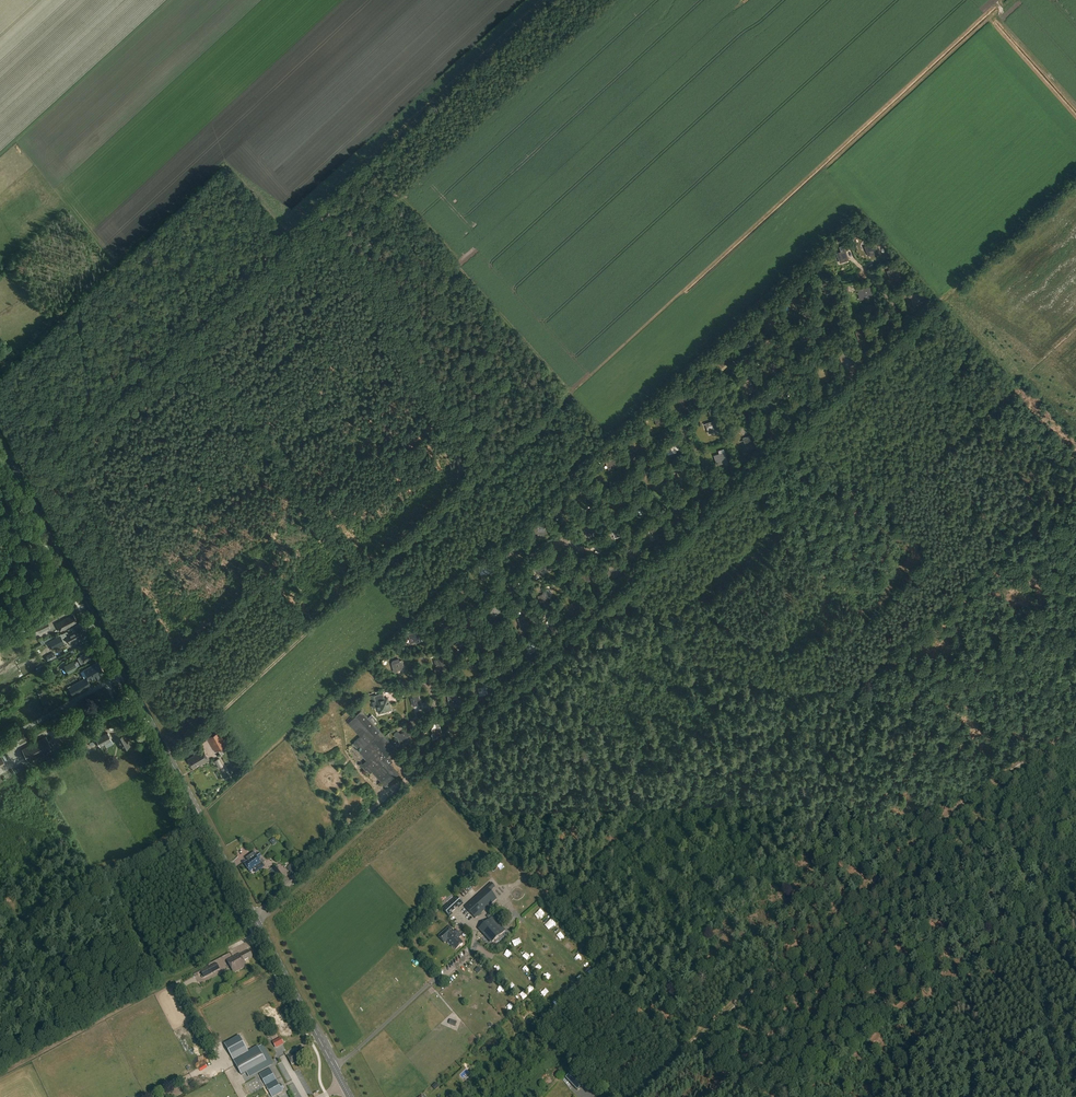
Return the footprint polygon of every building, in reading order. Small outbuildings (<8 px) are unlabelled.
[(875,243),(864,246),(868,255),(879,254),(875,243)] [(845,250),(836,253),(840,263),(849,260),(845,250)] [(898,267),(887,271),(890,279),(900,280),(898,267)] [(831,281),(822,283),(825,294),(834,291),(831,281)] [(872,287),(858,289),(859,300),(873,297),(872,287)] [(800,289),(790,293),(794,303),(804,300),(800,289)] [(919,292),(910,295),(912,305),(922,302),(919,292)] [(838,312),(829,315),(833,326),(841,323),(838,312)] [(774,313),(765,316),(769,325),(777,322),(774,313)] [(892,317),(884,319),(886,329),(895,326),(892,317)] [(805,326),(796,330),(797,334),(798,334),(801,342),(809,339),(805,326)] [(864,329),(855,332),(858,341),(867,338),(864,329)] [(751,334),(743,337),(746,346),(755,343),(751,334)] [(722,367),(730,360),(725,354),(727,353),(725,350),(723,352),(724,353),(715,362),(716,363),(717,362),(722,367)] [(850,355),(842,358),(845,367),(853,365),(850,355)] [(772,359),(763,362),(767,371),(775,368),(772,359)] [(828,374),(824,365),(816,368),(819,377),(828,374)] [(753,388),(749,378),(745,380),(746,382),(742,384),(745,391),(753,388)] [(779,388),(770,391),(773,400),(782,398),(779,388)] [(808,392),(800,395),(804,404),(812,401),(808,392)] [(686,394),(677,397),(680,408),(690,405),(686,394)] [(657,426),(666,423),(663,413),(661,413),(660,412),(658,412),(658,411),(653,412),(657,426)] [(705,423),(708,434),(714,432),(715,433),(720,432),(718,426),(716,426),(714,420),(705,423)] [(779,420),(771,422),(773,431),(782,429),(779,420)] [(750,437),(750,435),(746,437),(746,438),(743,440),(746,449),(752,446),(753,449),(757,447),(752,436),(750,437)] [(642,447),(638,437),(632,440),(636,450),(642,447)] [(678,443),(666,446),(668,454),(676,452),(676,450),(680,449),(678,443)] [(724,452),(714,455),(717,465),(727,462),(724,452)] [(614,458),(605,461),(608,470),(617,467),(614,458)] [(688,470),(677,472),(679,480),(690,478),(688,470)] [(713,483),(704,485),(706,492),(715,490),(713,483)] [(587,488),(579,492),(583,499),(591,495),(587,488)] [(620,495),(613,498),(617,505),(623,502),(620,495)] [(643,498),(636,502),(637,504),(635,505),(637,509),(639,508),(642,514),(648,511),(647,508),(648,508),(643,498)] [(674,512),(676,516),(678,515),(680,520),(686,518),(682,508),(683,508),(680,502),(676,504),(678,510),(674,512)] [(562,504),(553,510),(560,519),(568,512),(562,504)] [(541,522),(536,525),(536,526),(532,529),(537,538),(542,535),(543,536),(548,533),(541,522)] [(617,522),(608,525),(610,530),(612,529),(615,538),(622,535),(617,522)] [(593,535),(591,524),(585,525),(587,536),(593,535)] [(659,526),(651,530),(655,539),(660,536),(661,537),(664,536),(659,526)] [(517,544),(507,554),(509,556),(511,554),(514,557),(522,549),(517,544)] [(636,547),(628,552),(633,561),(641,556),(636,547)] [(547,567),(543,559),(534,563),(538,571),(547,567)] [(493,568),(493,563),(479,566),(480,574),(492,572),(491,568),(493,568)] [(618,566),(606,571),(610,579),(617,576),(617,577),(622,575),(618,566)] [(582,576),(587,581),(590,581),(591,579),(591,570),(582,571),(582,576)] [(517,590),(516,582),(507,582),(508,591),(517,590)] [(552,597),(548,582),(544,583),(545,586),(543,586),(544,590),(542,594),(540,594),(542,600),(552,597)] [(469,598),(469,589),(459,590),(459,599),(469,598)] [(579,599),(571,603),(575,611),(582,607),(579,599)] [(502,610),(495,603),(488,609),(495,616),(502,610)] [(444,621),(443,613),(434,615),(435,623),(444,621)] [(72,617),(72,615),(56,624),(60,631),(77,622),(74,616),(72,617)] [(519,625),(519,626),(518,626),(518,627),(518,628),(518,629),(518,630),(519,630),(520,631),(521,631),(522,631),(523,630),(524,629),(529,627),(528,626),(530,625),(529,621),(527,622),(524,615),(516,618),(519,625)] [(45,620),(35,625),(40,633),(50,628),(45,620)] [(556,620),(548,624),(553,633),(560,629),(556,620)] [(25,634),(36,630),(34,626),(24,630),(25,634)] [(82,636),(78,629),(68,634),(67,632),(62,634),(50,640),(52,645),(64,639),(65,640),(67,638),(70,644),(75,641),(74,641),(82,636)] [(416,630),(412,632),(411,630),(407,632),(407,633),(411,643),(416,641),(416,642),(420,641),(416,630)] [(463,631),(455,636),(460,645),(465,642),(466,643),(469,641),(463,631)] [(500,634),(492,640),(498,648),(503,645),(503,646),(507,643),(500,634)] [(533,642),(525,646),(530,653),(537,649),(533,642)] [(91,651),(90,650),(80,655),(84,663),(96,657),(92,651),(91,651)] [(56,657),(54,652),(46,656),(49,661),(56,657)] [(477,656),(470,661),(474,668),(482,664),(477,656)] [(435,666),(435,667),(434,667),(434,668),(433,669),(434,670),(434,671),(435,671),(435,672),(436,672),(437,672),(438,672),(439,671),(440,670),(445,668),(441,657),(433,659),(435,666)] [(79,666),(76,660),(65,667),(65,668),(69,674),(75,670),(74,669),(79,666)] [(395,667),(398,666),(400,670),(405,668),(402,660),(394,663),(395,667)] [(104,671),(98,662),(84,670),(89,679),(95,676),(96,678),(99,677),(98,675),(104,671)] [(513,672),(511,664),(503,665),(504,674),(513,672)] [(86,677),(68,687),(73,695),(91,685),(86,677)] [(486,686),(478,687),(479,695),(487,694),(486,686)] [(456,691),(450,692),(450,694),(447,694),(449,704),(451,703),(452,706),(459,705),(456,691)] [(384,698),(383,693),(372,696),(373,701),(372,701),(373,704),(372,705),(372,706),(373,707),(374,707),(375,707),(375,706),(376,706),(377,706),(379,712),(391,709),(387,697),(384,698)] [(410,698),(412,703),(415,702),(416,705),(421,704),(419,695),(410,698)] [(374,735),(354,713),(347,720),(361,735),(354,741),(354,744),(357,747),(356,748),(359,752),(362,749),(363,750),(364,756),(366,760),(363,763),(360,763),(360,766),(362,766),(366,770),(367,769),(370,773),(372,771),(381,780),(384,784),(396,773),(396,771),(393,767),(393,766),(393,767),(390,764),(392,762),(388,757),(388,756),(389,755),(387,753),(390,750),(393,752),(396,749),(388,739),(379,730),(374,735)] [(442,734),(440,726),(439,726),(439,725),(436,725),(437,727),(432,729),(434,737),(442,734)] [(234,745),(224,727),(207,737),(215,751),(218,749),(220,753),(234,745)] [(396,737),(399,745),(408,743),(407,736),(409,736),(408,730),(399,733),(399,732),(397,731),(396,731),(394,731),(393,732),(393,734),(393,735),(394,736),(395,737),(396,737)] [(107,733),(97,738),(101,746),(112,740),(107,733)] [(130,745),(124,734),(116,738),(123,749),(130,745)] [(52,748),(46,736),(22,749),(29,761),(52,748)] [(210,759),(203,748),(194,754),(194,755),(188,758),(193,767),(200,764),(210,759)] [(224,766),(219,758),(215,760),(220,768),(224,766)] [(390,791),(398,784),(396,782),(388,788),(390,791)] [(246,858),(248,860),(244,863),(250,872),(262,864),(258,859),(261,856),(258,852),(256,854),(254,852),(246,858)] [(285,879),(276,866),(268,871),(270,873),(268,873),(267,876),(272,876),(278,884),(285,879)] [(467,882),(464,885),(469,891),(472,888),(467,882)] [(495,887),(491,883),(465,907),(475,918),(497,899),(490,891),(495,887)] [(464,904),(457,897),(443,909),(450,917),(452,914),(452,913),(459,907),(459,908),(464,904)] [(541,912),(537,916),(542,920),(546,916),(541,912)] [(505,931),(493,916),(478,929),(491,943),(505,931)] [(457,930),(454,933),(450,928),(438,937),(444,944),(446,942),(452,949),(453,948),(456,951),(463,945),(458,939),(462,936),(457,930)] [(248,951),(247,950),(240,954),(239,953),(235,955),(236,956),(233,957),(227,960),(234,973),(246,966),(244,961),(245,961),(245,960),(248,959),(253,956),(250,950),(248,951)] [(220,969),(216,962),(204,969),(204,970),(201,972),(203,975),(206,974),(207,975),(211,973),(220,969)] [(284,1043),(281,1037),(273,1041),(276,1048),(284,1043)] [(257,1047),(233,1060),(240,1073),(264,1059),(257,1047)] [(308,1056),(304,1047),(288,1056),(292,1064),(308,1056)] [(270,1068),(243,1083),(250,1096),(267,1086),(273,1096),(283,1092),(270,1068)] [(571,1073),(565,1078),(577,1091),(583,1086),(571,1073)] [(237,1091),(235,1091),(234,1089),(222,1096),(223,1096),(240,1096),(237,1091)]
